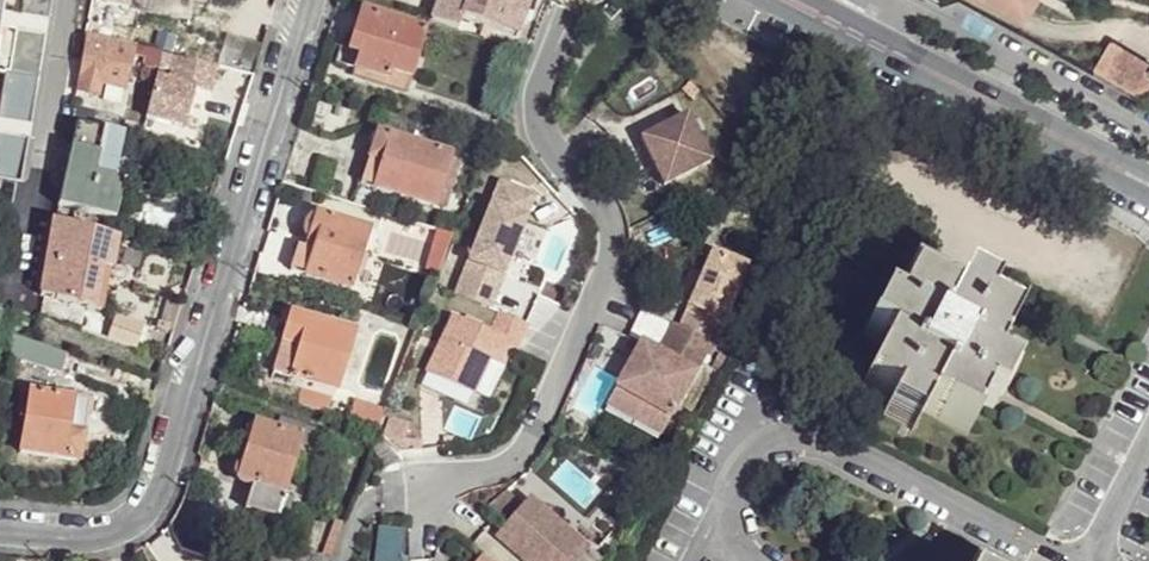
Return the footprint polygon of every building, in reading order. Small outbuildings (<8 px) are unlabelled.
[(8,76),(0,126),(0,180),(24,185),(55,0),(0,0),(0,75),(8,76)] [(95,2),(129,9),(131,0),(96,0),(95,2)] [(431,24),(457,32),(460,21),(513,38),(525,0),(438,0),(431,24)] [(1029,13),(1036,0),(1004,0),(1029,13)] [(423,34),(360,14),(343,66),(387,81),(389,73),(408,79),(423,34)] [(169,42),(141,35),(138,48),(166,55),(169,42)] [(1096,68),(1142,98),(1148,87),(1148,61),(1115,40),(1096,68)] [(136,52),(86,41),(78,93),(101,98),(103,87),(126,92),(135,56),(136,52)] [(166,55),(138,48),(136,52),(135,56),(163,64),(166,55)] [(215,66),(175,56),(169,82),(157,79),(147,119),(185,128),(193,90),(209,93),(215,66)] [(90,110),(74,106),(70,125),(77,127),(85,129),(90,110)] [(683,118),(638,141),(661,188),(707,164),(683,118)] [(124,127),(105,123),(102,133),(121,138),(124,127)] [(85,129),(77,127),(60,207),(87,215),(87,213),(95,184),(96,178),(113,182),(124,138),(121,138),(102,133),(85,129)] [(449,159),(376,135),(368,159),(382,164),(373,190),(433,208),(449,159)] [(111,188),(95,184),(87,213),(103,218),(111,188)] [(534,202),(501,186),(457,297),(490,312),(534,202)] [(461,215),(450,211),(445,221),(457,226),(461,215)] [(369,234),(310,216),(301,242),(310,245),(300,274),(351,290),(369,234)] [(55,224),(54,224),(39,297),(42,297),(94,307),(102,267),(113,268),(118,242),(55,224)] [(688,307),(712,256),(699,249),(675,301),(688,307)] [(745,270),(712,256),(688,307),(678,329),(712,344),(745,270)] [(892,314),(879,307),(863,337),(882,348),(861,389),(891,405),(884,416),(913,432),(923,412),(965,433),(980,404),(993,410),(1008,380),(990,370),(1011,329),(981,313),(987,302),(958,287),(949,306),(908,286),(892,314)] [(424,313),(412,308),(407,321),(419,325),(424,313)] [(489,339),(453,321),(426,375),(472,397),(489,364),(499,369),(509,348),(517,352),(527,328),(500,316),(489,339)] [(353,335),(290,318),(273,375),(337,394),(353,335)] [(143,336),(98,321),(93,335),(138,350),(143,336)] [(670,420),(712,344),(678,329),(672,326),(656,354),(650,350),(642,365),(630,363),(615,390),(670,420)] [(642,365),(650,350),(639,345),(630,363),(642,365)] [(670,420),(615,390),(606,406),(661,437),(670,420)] [(73,400),(29,395),(21,452),(77,462),(82,434),(68,432),(73,400)] [(84,403),(73,400),(68,432),(82,434),(84,403)] [(280,433),(258,425),(240,480),(252,485),(285,495),(302,440),(298,439),(280,433)] [(298,439),(303,430),(284,425),(280,433),(298,439)] [(285,495),(252,485),(245,508),(277,519),(285,495)] [(529,499),(496,538),(523,560),(582,560),(590,551),(529,499)] [(288,548),(283,560),(328,560),(288,548)]
